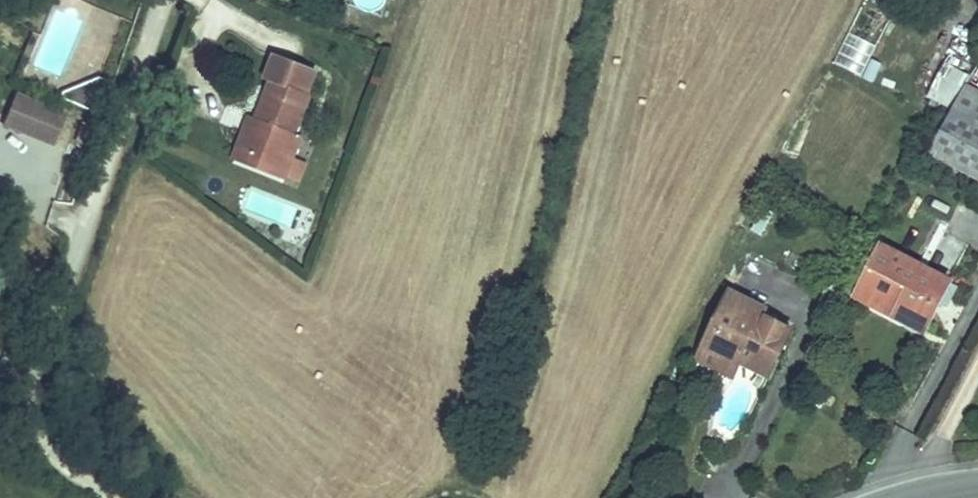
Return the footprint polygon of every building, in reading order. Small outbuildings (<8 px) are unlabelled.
[(286,83),(271,125),(279,128),(265,168),(304,183),(311,162),(318,142),(313,140),(327,97),(286,83)] [(58,144),(66,108),(12,96),(3,132),(58,144)] [(949,169),(977,184),(977,112),(949,169)] [(249,163),(265,168),(279,128),(271,125),(264,122),(249,163)] [(889,251),(868,291),(911,313),(904,326),(936,341),(963,287),(889,251)] [(911,313),(868,291),(861,305),(904,326),(911,313)] [(744,295),(738,305),(760,316),(766,306),(744,295)] [(739,358),(784,382),(810,335),(765,312),(762,317),(738,305),(714,352),(736,364),(739,358)] [(736,364),(714,352),(707,365),(751,389),(761,370),(739,358),(736,364)]
